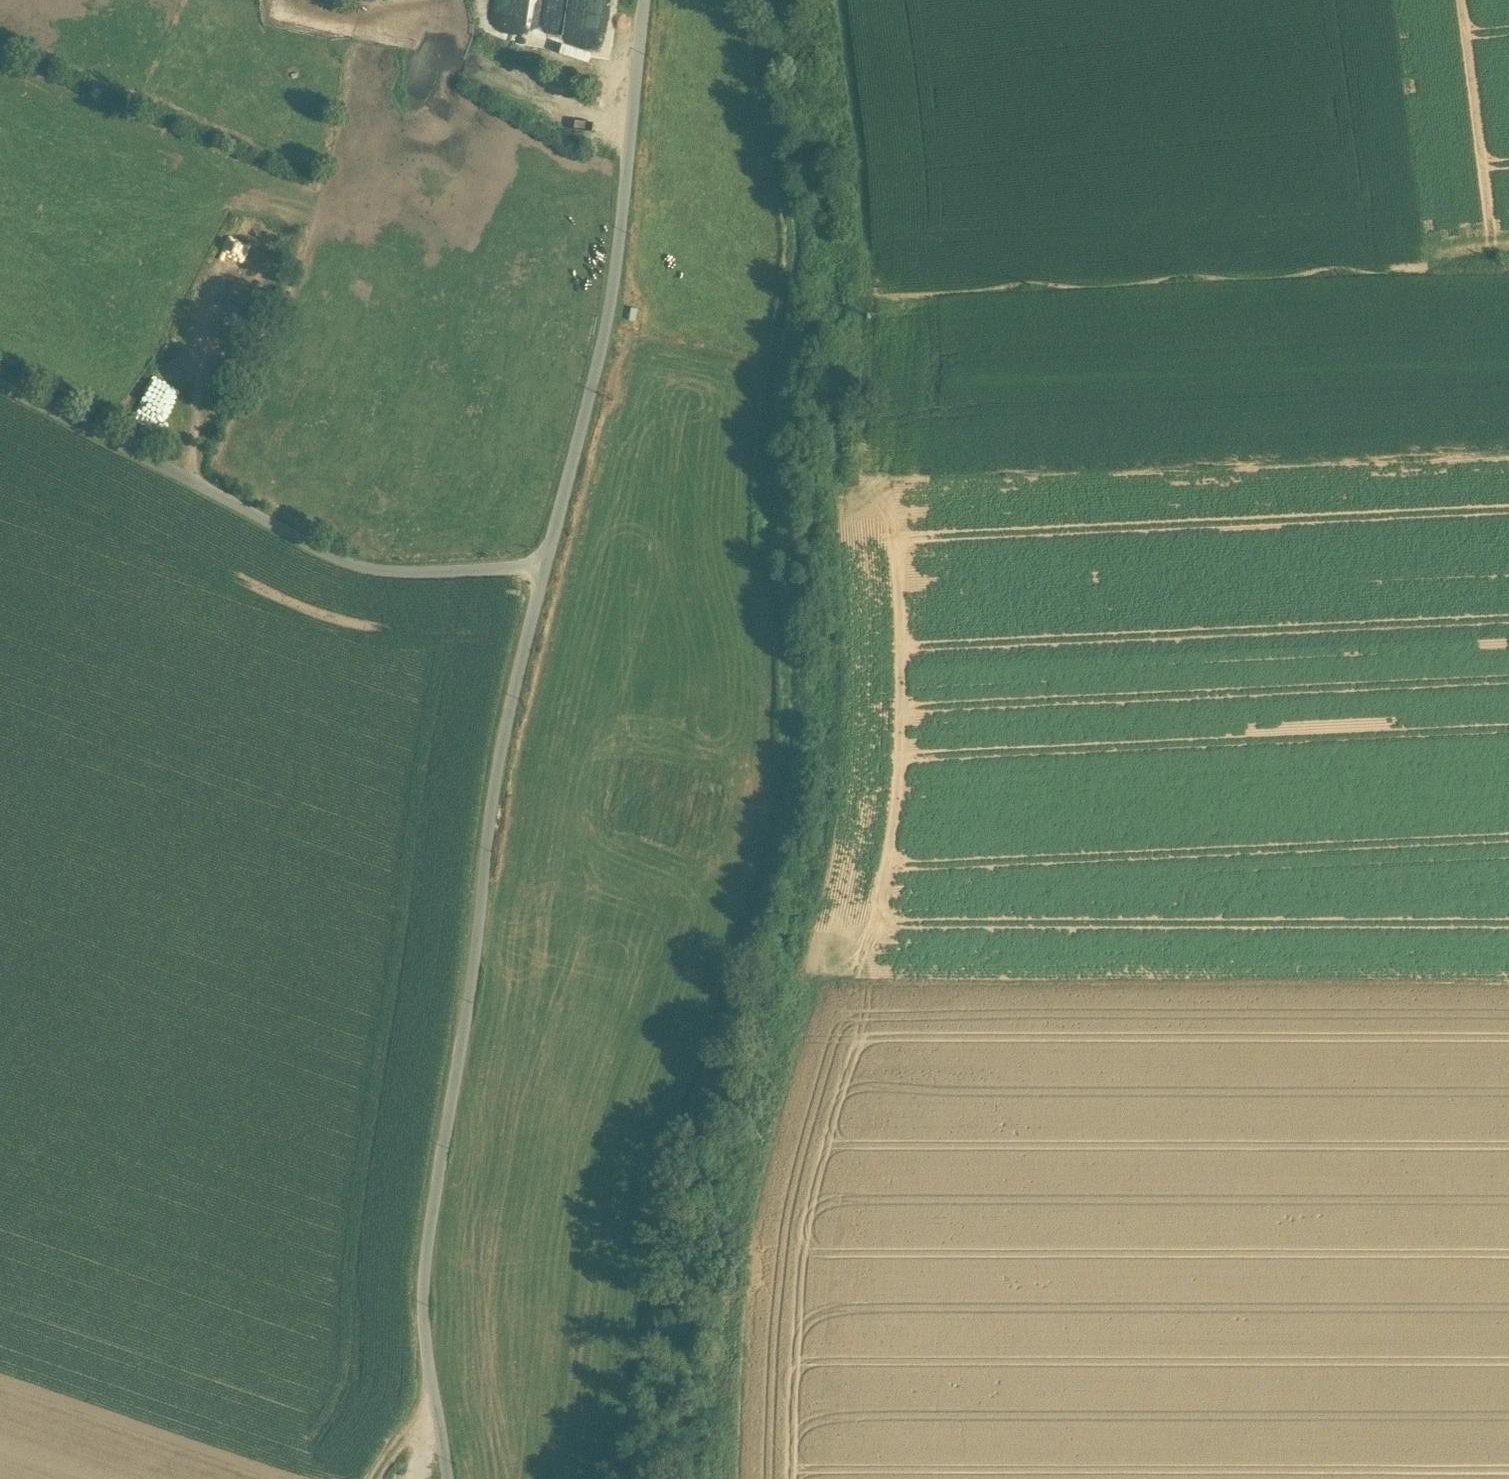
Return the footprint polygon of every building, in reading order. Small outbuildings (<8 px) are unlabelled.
[(530,0),(496,0),(495,14),(528,18),(530,0)] [(189,330),(185,349),(195,351),(199,332),(189,330)]
